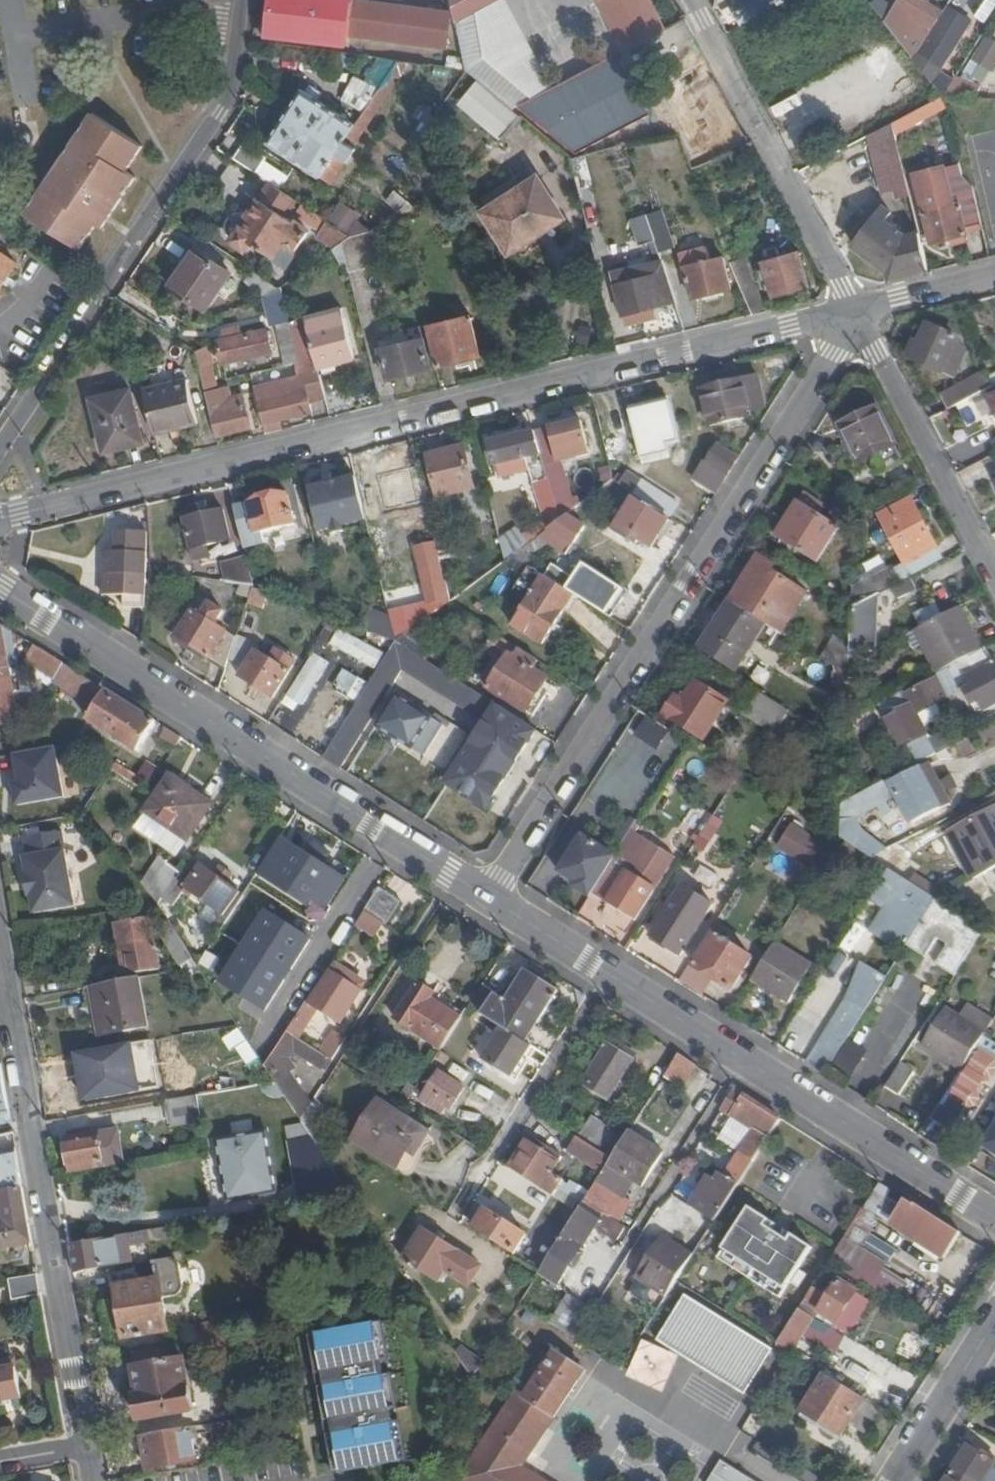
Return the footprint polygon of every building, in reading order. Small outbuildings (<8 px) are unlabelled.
[(350,34),(446,48),(450,13),(357,0),(355,0),(355,2),(352,2),(353,0),(270,0),(265,35),(346,47),(350,22),(352,22),(350,34)] [(455,25),(479,12),(500,0),(450,0),(455,25)] [(663,31),(647,0),(598,0),(625,51),(663,31)] [(776,0),(727,0),(739,21),(776,0)] [(903,0),(898,0),(885,22),(913,59),(917,53),(938,21),(903,0)] [(994,10),(994,0),(988,0),(984,5),(994,12),(994,10)] [(938,21),(917,53),(942,70),(973,21),(948,5),(938,21)] [(479,12),(455,25),(463,63),(487,58),(479,12)] [(964,74),(982,85),(994,65),(994,44),(986,39),(964,74)] [(631,92),(613,57),(538,96),(557,131),(631,92)] [(335,185),(410,62),(382,58),(367,82),(353,74),(344,99),(354,106),(339,116),(303,92),(272,142),(335,185)] [(512,110),(478,81),(460,103),(504,140),(523,119),(512,110)] [(974,90),(949,89),(944,97),(970,98),(974,90)] [(946,108),(944,97),(892,123),(895,134),(946,108)] [(137,176),(127,169),(144,144),(93,111),(26,212),(80,249),(96,223),(102,228),(137,176)] [(898,203),(911,200),(895,134),(892,123),(869,134),(883,195),(895,192),(898,203)] [(233,158),(280,190),(288,178),(241,146),(233,158)] [(975,228),(964,181),(948,186),(943,170),(915,178),(931,245),(947,242),(948,245),(969,241),(966,230),(975,228)] [(537,178),(482,211),(508,252),(562,217),(537,178)] [(272,257),(293,223),(260,201),(238,235),(272,257)] [(929,272),(919,232),(905,236),(886,220),(891,213),(884,206),(853,248),(888,275),(889,282),(929,272)] [(661,210),(647,215),(654,236),(659,252),(672,247),(661,210)] [(327,222),(349,237),(356,226),(334,211),(327,222)] [(349,237),(327,222),(317,237),(335,249),(343,244),(351,238),(349,237)] [(374,231),(351,238),(343,244),(350,273),(383,265),(374,231)] [(659,252),(654,236),(645,240),(653,263),(613,273),(624,318),(676,305),(659,252)] [(204,310),(227,272),(194,250),(170,287),(204,310)] [(0,253),(0,285),(15,263),(0,253)] [(723,260),(707,264),(705,255),(681,261),(691,300),(731,290),(723,260)] [(773,296),(808,286),(799,255),(764,265),(773,296)] [(732,264),(753,315),(768,312),(745,258),(732,264)] [(308,327),(316,358),(318,366),(318,367),(356,360),(346,319),(308,327)] [(440,367),(479,358),(469,319),(430,328),(440,367)] [(224,339),(215,343),(222,367),(272,353),(266,329),(245,334),(242,325),(221,330),(224,339)] [(927,327),(921,339),(917,337),(908,358),(941,372),(956,339),(927,327)] [(379,351),(387,381),(431,370),(423,340),(379,351)] [(211,366),(200,369),(217,437),(249,428),(240,396),(220,401),(211,366)] [(266,433),(282,429),(281,422),(314,414),(310,401),(326,396),(318,367),(318,366),(295,372),(296,378),(254,388),(266,433)] [(941,395),(948,409),(988,388),(980,374),(941,395)] [(712,427),(751,418),(750,412),(766,408),(759,378),(703,392),(712,427)] [(154,432),(198,422),(187,379),(143,390),(154,432)] [(131,393),(92,403),(104,453),(143,444),(131,393)] [(841,425),(860,465),(898,446),(878,407),(841,425)] [(537,433),(546,465),(556,462),(558,465),(589,457),(581,422),(537,433)] [(546,465),(537,433),(488,446),(497,477),(546,465)] [(695,482),(716,495),(738,460),(718,447),(695,482)] [(438,500),(476,491),(465,448),(427,457),(438,500)] [(371,472),(356,475),(357,479),(363,501),(376,498),(371,472)] [(627,473),(620,485),(671,517),(678,505),(627,473)] [(363,501),(357,479),(311,492),(318,521),(321,534),(334,531),(336,538),(346,535),(345,529),(342,517),(365,512),(363,501)] [(562,520),(551,483),(536,487),(549,530),(562,520)] [(577,502),(575,491),(561,495),(564,505),(577,502)] [(570,514),(582,522),(605,505),(597,495),(570,514)] [(822,506),(805,495),(799,503),(817,514),(822,506)] [(289,497),(236,511),(245,549),(260,545),(258,537),(297,526),(289,497)] [(635,499),(614,532),(634,545),(637,539),(654,549),(671,522),(635,499)] [(883,517),(906,564),(938,548),(913,501),(883,517)] [(777,535),(818,561),(839,528),(817,514),(799,503),(798,502),(777,535)] [(232,541),(224,512),(186,522),(195,559),(209,555),(207,547),(232,541)] [(365,512),(342,517),(345,529),(368,523),(365,512)] [(562,520),(549,530),(514,556),(524,563),(556,537),(560,540),(555,547),(566,554),(585,524),(582,522),(570,514),(562,520)] [(510,556),(526,545),(516,531),(500,541),(510,556)] [(125,574),(127,533),(118,533),(117,553),(105,552),(103,573),(125,574)] [(148,534),(127,533),(125,574),(146,574),(148,534)] [(450,604),(451,603),(437,545),(416,550),(427,602),(405,618),(402,606),(389,608),(391,619),(397,643),(411,632),(450,604)] [(730,602),(782,635),(808,596),(774,575),(778,569),(760,557),(730,602)] [(225,565),(230,584),(241,585),(255,587),(248,560),(225,565)] [(851,608),(878,594),(901,582),(893,568),(866,582),(862,576),(852,581),(851,608)] [(569,592),(575,595),(609,617),(622,596),(583,571),(569,592)] [(544,645),(575,595),(569,592),(545,576),(514,626),(544,645)] [(234,608),(246,613),(249,604),(255,587),(241,585),(234,608)] [(908,593),(904,585),(893,591),(897,599),(908,593)] [(263,609),(269,593),(255,587),(249,604),(263,609)] [(876,650),(878,594),(851,608),(849,648),(848,665),(876,650)] [(782,635),(730,602),(701,647),(736,670),(757,638),(789,657),(797,644),(782,635)] [(199,617),(216,628),(226,614),(209,603),(199,617)] [(950,668),(985,650),(962,607),(914,631),(937,675),(950,668)] [(370,610),(363,629),(397,643),(391,619),(370,610)] [(237,641),(216,628),(199,617),(192,614),(176,638),(227,670),(230,661),(237,641)] [(344,622),(333,618),(317,645),(326,650),(344,622)] [(342,629),(332,645),(377,671),(387,654),(342,629)] [(397,643),(418,656),(428,662),(436,649),(411,632),(397,643)] [(538,661),(497,635),(491,645),(508,656),(488,688),(527,713),(548,679),(533,669),(538,661)] [(252,642),(238,637),(237,641),(230,661),(244,665),(252,642)] [(848,665),(849,648),(835,639),(827,651),(822,648),(816,657),(839,671),(847,676),(848,665)] [(428,662),(418,656),(397,643),(389,655),(386,660),(403,671),(486,723),(497,706),(428,662)] [(23,662),(29,665),(40,649),(33,645),(23,662)] [(53,681),(64,665),(40,649),(29,665),(53,681)] [(950,668),(957,682),(967,677),(971,685),(963,689),(972,707),(981,703),(985,711),(994,705),(994,667),(993,663),(991,664),(985,650),(950,668)] [(278,652),(272,662),(257,652),(240,678),(274,699),(296,663),(278,652)] [(304,715),(329,660),(311,652),(287,707),(304,715)] [(359,704),(324,758),(339,768),(341,769),(403,671),(386,660),(359,704)] [(136,751),(155,722),(64,665),(53,681),(95,708),(87,720),(136,751)] [(14,721),(5,669),(0,670),(0,724),(14,721)] [(837,697),(846,698),(847,676),(839,671),(837,697)] [(907,771),(937,755),(917,716),(954,695),(948,684),(943,687),(937,675),(854,717),(859,727),(876,718),(879,723),(887,719),(900,745),(895,748),(907,771)] [(683,702),(677,699),(666,716),(703,739),(727,701),(697,682),(683,702)] [(775,735),(790,712),(758,692),(743,715),(775,735)] [(376,727),(415,752),(436,720),(397,696),(376,727)] [(497,706),(486,723),(447,783),(491,811),(543,731),(499,702),(497,706)] [(436,720),(415,752),(425,759),(446,726),(436,720)] [(923,769),(942,807),(950,803),(930,765),(923,769)] [(914,822),(942,807),(923,769),(898,782),(903,792),(899,795),(914,822)] [(146,813),(189,841),(211,807),(168,779),(146,813)] [(850,786),(842,790),(841,806),(854,799),(856,797),(850,786)] [(854,799),(841,806),(840,821),(860,811),(854,799)] [(977,879),(994,869),(994,812),(954,834),(977,879)] [(824,843),(792,824),(777,849),(809,868),(824,843)] [(617,858),(594,894),(635,920),(676,858),(634,830),(617,858)] [(63,831),(26,840),(29,858),(24,860),(27,876),(24,877),(28,900),(33,899),(35,914),(77,906),(63,831)] [(861,836),(854,847),(873,859),(881,848),(861,836)] [(617,858),(585,837),(561,873),(578,884),(576,888),(591,898),(594,894),(617,858)] [(881,848),(873,859),(889,869),(922,891),(928,881),(896,860),(915,850),(910,840),(887,852),(881,848)] [(873,859),(854,847),(847,842),(839,855),(881,881),(889,869),(873,859)] [(269,866),(279,873),(274,881),(311,906),(315,899),(326,906),(342,882),(318,866),(321,860),(310,853),(306,859),(283,844),(269,866)] [(180,872),(173,882),(222,917),(238,894),(189,858),(180,872)] [(148,884),(164,897),(173,882),(180,872),(163,861),(148,884)] [(877,888),(900,903),(882,932),(908,948),(938,900),(922,891),(889,869),(881,881),(877,888)] [(352,903),(364,911),(377,889),(366,881),(352,903)] [(713,906),(683,887),(652,937),(682,956),(713,906)] [(900,903),(877,888),(873,895),(890,906),(872,934),(903,954),(908,948),(882,932),(900,903)] [(377,889),(364,911),(382,924),(396,901),(377,889)] [(263,909),(224,990),(279,1016),(317,935),(263,909)] [(117,927),(124,975),(158,969),(150,921),(117,927)] [(191,958),(168,923),(157,931),(179,966),(191,958)] [(754,960),(714,935),(694,967),(734,992),(754,960)] [(811,966),(776,943),(753,981),(788,1003),(811,966)] [(311,1002),(308,1000),(288,1032),(297,1039),(318,1007),(341,1021),(359,993),(351,988),(355,981),(334,967),(311,1002)] [(502,1029),(518,1039),(530,1019),(537,1022),(555,993),(525,975),(506,1004),(482,988),(469,1008),(502,1029)] [(146,1028),(138,979),(90,988),(99,1036),(146,1028)] [(441,1053),(461,1021),(428,1000),(430,995),(416,985),(393,1021),(441,1053)] [(983,1037),(986,1032),(950,1011),(927,1048),(962,1070),(983,1037)] [(511,1079),(530,1047),(518,1039),(502,1029),(482,1060),(511,1079)] [(288,1032),(267,1068),(302,1123),(312,1108),(288,1066),(295,1054),(326,1071),(332,1061),(319,1053),(297,1039),(288,1032)] [(332,1061),(345,1041),(332,1033),(319,1053),(332,1061)] [(994,1063),(994,1044),(983,1037),(962,1070),(954,1082),(959,1085),(945,1108),(940,1105),(931,1119),(951,1132),(956,1130),(961,1123),(959,1119),(958,1119),(966,1107),(972,1106),(976,1098),(975,1095),(984,1080),(988,1079),(994,1068),(994,1063)] [(854,1078),(869,1051),(851,1041),(836,1069),(854,1078)] [(609,1103),(634,1062),(606,1044),(581,1085),(609,1103)] [(809,1065),(826,1075),(837,1058),(820,1047),(809,1065)] [(677,1056),(663,1079),(681,1090),(695,1067),(677,1056)] [(899,1065),(884,1088),(897,1097),(911,1074),(899,1065)] [(2,1066),(0,1067),(0,1126),(14,1124),(2,1066)] [(442,1117),(446,1110),(450,1112),(464,1089),(437,1072),(418,1102),(442,1117)] [(640,1118),(664,1134),(678,1112),(655,1096),(640,1118)] [(752,1164),(780,1121),(742,1098),(731,1115),(753,1130),(737,1154),(752,1164)] [(195,1099),(160,1105),(165,1129),(199,1123),(195,1099)] [(376,1156),(401,1117),(379,1103),(354,1142),(376,1156)] [(401,1117),(376,1156),(396,1169),(408,1153),(414,1156),(428,1134),(401,1117)] [(297,1173),(322,1168),(313,1123),(287,1128),(297,1173)] [(578,1214),(539,1276),(559,1289),(597,1230),(618,1243),(626,1231),(610,1222),(634,1183),(641,1187),(662,1154),(629,1133),(612,1160),(604,1173),(578,1214)] [(100,1139),(64,1146),(69,1168),(104,1162),(100,1139)] [(223,1146),(231,1197),(269,1191),(260,1140),(223,1146)] [(575,1155),(604,1173),(612,1160),(582,1142),(575,1155)] [(526,1144),(509,1170),(554,1198),(564,1182),(550,1173),(556,1163),(526,1144)] [(19,1153),(0,1156),(0,1184),(2,1194),(25,1190),(19,1153)] [(702,1200),(722,1212),(752,1164),(737,1154),(723,1177),(718,1174),(714,1181),(708,1177),(702,1187),(708,1191),(702,1200)] [(298,1205),(350,1196),(336,1174),(294,1182),(298,1205)] [(862,1210),(875,1218),(891,1192),(879,1184),(862,1210)] [(35,1244),(25,1190),(2,1194),(7,1223),(11,1249),(35,1244)] [(949,1260),(963,1237),(905,1201),(892,1224),(949,1260)] [(716,1261),(778,1300),(810,1249),(785,1233),(781,1239),(770,1233),(774,1226),(748,1210),(716,1261)] [(875,1218),(862,1210),(843,1241),(856,1249),(875,1218)] [(515,1255),(526,1237),(486,1211),(475,1229),(515,1255)] [(7,1223),(0,1225),(0,1250),(11,1249),(7,1223)] [(404,1261),(438,1282),(444,1273),(468,1287),(480,1267),(423,1231),(404,1261)] [(146,1233),(68,1247),(73,1275),(132,1264),(129,1248),(148,1245),(146,1233)] [(637,1281),(666,1299),(676,1283),(692,1258),(663,1239),(637,1281)] [(864,1287),(879,1264),(856,1249),(843,1241),(829,1264),(864,1287)] [(883,1267),(879,1264),(864,1287),(869,1290),(883,1267)] [(44,1295),(40,1275),(11,1280),(14,1301),(44,1295)] [(168,1332),(167,1330),(160,1282),(116,1290),(125,1340),(168,1332)] [(825,1302),(811,1293),(776,1346),(791,1355),(816,1316),(825,1322),(827,1319),(837,1325),(856,1295),(837,1283),(825,1302)] [(750,1397),(778,1350),(687,1296),(659,1343),(750,1397)] [(383,1324),(376,1325),(383,1365),(390,1364),(383,1324)] [(317,1335),(341,1474),(400,1464),(393,1424),(391,1412),(385,1377),(383,1365),(376,1325),(317,1335)] [(334,1476),(341,1474),(317,1335),(309,1337),(334,1476)] [(644,1342),(630,1381),(669,1394),(683,1355),(644,1342)] [(876,1374),(885,1364),(862,1345),(853,1355),(876,1374)] [(171,1348),(131,1356),(137,1397),(134,1398),(139,1422),(193,1413),(181,1346),(171,1348)] [(583,1374),(554,1355),(523,1401),(515,1396),(461,1480),(462,1480),(543,1480),(522,1467),(583,1374)] [(16,1360),(0,1363),(0,1407),(7,1406),(6,1403),(24,1400),(16,1360)] [(392,1376),(385,1377),(391,1412),(399,1411),(392,1376)] [(841,1437),(864,1401),(824,1376),(802,1412),(841,1437)] [(401,1423),(393,1424),(400,1464),(408,1463),(401,1423)] [(189,1431),(142,1439),(148,1469),(195,1462),(189,1431)] [(994,1466),(994,1463),(968,1446),(952,1469),(972,1480),(986,1480),(994,1466)] [(723,1459),(709,1480),(760,1480),(723,1459)] [(952,1469),(944,1480),(972,1480),(952,1469)]
